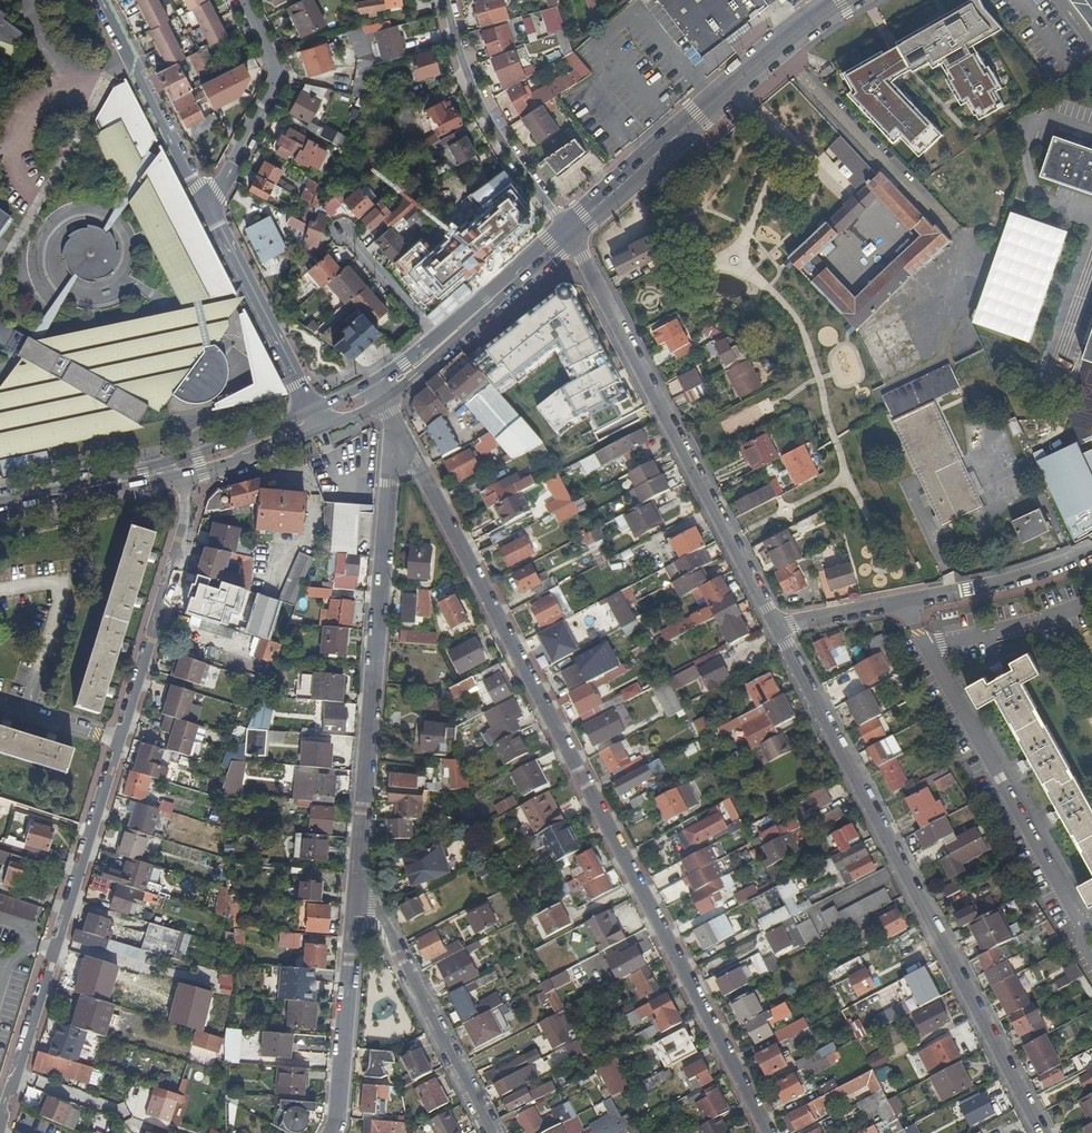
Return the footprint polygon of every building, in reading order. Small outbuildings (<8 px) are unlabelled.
[(159,0),(137,0),(139,3),(137,4),(145,19),(146,18),(152,28),(166,21),(169,20),(159,0)] [(189,9),(192,8),(206,1),(205,0),(185,0),(189,9)] [(211,44),(227,36),(221,26),(223,25),(215,10),(214,11),(208,0),(206,1),(192,8),(211,44)] [(313,0),(303,0),(290,7),(296,19),(294,20),(302,36),(325,25),(313,0)] [(370,12),(406,6),(405,0),(385,0),(369,3),(370,12)] [(477,2),(484,25),(495,22),(495,23),(510,19),(507,9),(493,13),(489,0),(483,0),(477,2)] [(597,33),(604,26),(595,0),(587,0),(597,33)] [(699,51),(723,32),(747,14),(760,4),(758,1),(760,0),(660,0),(699,51)] [(1072,3),(1091,30),(1091,0),(1070,0),(1072,3)] [(912,140),(930,160),(952,138),(897,86),(940,63),(954,66),(988,124),(1015,111),(1001,95),(1009,92),(1001,80),(982,50),(1014,33),(988,1),(857,78),(862,103),(901,146),(912,140)] [(560,5),(552,7),(559,31),(567,28),(560,5)] [(6,15),(0,11),(0,45),(3,57),(9,60),(26,36),(14,27),(13,29),(2,20),(6,15)] [(723,32),(727,38),(751,20),(747,14),(723,32)] [(14,27),(6,15),(2,20),(13,29),(14,27)] [(530,43),(538,40),(531,16),(523,18),(530,43)] [(185,57),(166,21),(152,28),(149,29),(155,40),(154,41),(161,56),(162,55),(168,66),(177,62),(185,57)] [(508,23),(487,30),(494,54),(515,47),(508,23)] [(368,42),(362,25),(360,26),(349,29),(359,59),(353,94),(366,96),(367,97),(373,60),(368,42)] [(401,26),(376,32),(382,58),(407,53),(405,45),(408,45),(406,34),(402,34),(401,26)] [(559,31),(557,32),(565,56),(566,55),(576,51),(572,43),(567,28),(559,31)] [(333,67),(325,44),(302,51),(310,74),(333,67)] [(213,59),(207,46),(198,51),(190,55),(202,78),(195,81),(197,86),(200,84),(212,78),(205,63),(213,59)] [(504,75),(507,84),(534,71),(525,47),(518,50),(517,49),(496,58),(502,75),(504,75)] [(433,48),(414,55),(421,78),(441,72),(433,48)] [(510,86),(524,119),(525,119),(553,100),(555,99),(594,72),(576,51),(566,55),(583,74),(575,80),(569,70),(534,94),(530,85),(523,89),(519,82),(510,86)] [(187,82),(177,62),(168,66),(157,72),(171,99),(190,89),(191,89),(188,83),(191,82),(190,80),(187,82)] [(240,94),(227,70),(212,78),(200,84),(197,86),(195,87),(201,98),(206,95),(212,108),(240,94)] [(122,83),(132,102),(135,101),(125,82),(122,83)] [(132,102),(122,83),(113,88),(107,99),(113,111),(95,121),(101,131),(98,133),(110,157),(112,172),(118,172),(121,188),(128,187),(149,150),(153,144),(150,139),(153,137),(135,101),(132,102)] [(329,99),(334,89),(327,88),(305,83),(290,112),(309,122),(322,96),(329,99)] [(195,100),(190,89),(171,99),(177,110),(178,109),(195,100)] [(572,107),(582,98),(577,93),(567,103),(572,107)] [(183,119),(181,120),(184,125),(185,124),(187,127),(191,125),(195,134),(208,127),(207,123),(217,118),(212,108),(206,95),(201,98),(209,114),(204,117),(195,100),(178,109),(183,119)] [(107,99),(95,121),(113,111),(107,99)] [(441,102),(432,107),(445,132),(464,123),(453,100),(446,103),(448,109),(446,111),(441,102)] [(553,100),(525,119),(530,125),(533,123),(534,126),(534,128),(545,142),(562,132),(551,115),(544,121),(542,118),(558,107),(553,100)] [(399,128),(412,122),(411,121),(412,121),(412,120),(407,109),(406,109),(406,108),(393,115),(399,128)] [(320,128),(309,122),(305,128),(317,134),(340,146),(345,137),(324,126),(323,129),(320,128)] [(322,148),(282,127),(272,147),(288,155),(289,154),(313,166),(316,160),(320,162),(323,158),(318,155),(322,148)] [(460,163),(475,153),(460,129),(444,138),(434,143),(436,147),(432,150),(438,159),(442,157),(450,170),(460,163)] [(842,130),(832,139),(855,169),(847,176),(860,189),(877,173),(842,130)] [(434,143),(444,138),(441,132),(426,140),(429,146),(434,143)] [(110,157),(98,133),(93,135),(112,172),(110,157)] [(583,133),(578,137),(589,154),(595,148),(583,133)] [(1039,174),(1091,192),(1091,148),(1087,146),(1053,135),(1039,174)] [(589,154),(578,137),(547,158),(559,175),(589,154)] [(330,152),(322,148),(318,155),(323,158),(320,162),(316,160),(313,166),(320,170),(330,152)] [(158,156),(149,150),(128,187),(103,230),(107,233),(109,231),(108,230),(129,202),(136,183),(140,185),(158,156)] [(194,303),(199,301),(228,295),(201,242),(198,226),(193,227),(177,195),(175,179),(161,152),(158,156),(140,185),(136,183),(129,202),(138,220),(146,233),(154,249),(162,265),(170,282),(182,305),(194,303)] [(482,164),(475,153),(460,163),(467,174),(482,164)] [(262,165),(258,175),(260,176),(276,184),(283,170),(269,162),(265,160),(262,165)] [(416,193),(391,166),(386,169),(398,183),(410,196),(416,193)] [(532,210),(511,180),(503,169),(477,188),(469,194),(481,209),(429,250),(419,239),(409,247),(406,250),(394,261),(397,267),(394,271),(412,292),(409,295),(426,314),(467,279),(499,251),(532,223),(532,210)] [(877,173),(860,189),(847,202),(791,252),(811,273),(853,317),(857,326),(874,307),(892,288),(904,275),(926,256),(949,238),(935,223),(933,224),(919,210),(896,186),(880,170),(877,173)] [(291,200),(294,193),(276,184),(260,176),(258,175),(257,174),(250,189),(267,198),(271,189),(291,200)] [(312,178),(303,198),(310,201),(319,182),(312,178)] [(377,194),(365,181),(343,202),(350,210),(352,207),(359,214),(373,201),(372,199),(377,194)] [(417,205),(410,198),(385,219),(392,226),(403,217),(417,205)] [(384,204),(379,199),(368,210),(369,211),(361,219),(369,228),(383,216),(378,209),(384,204)] [(337,209),(330,201),(326,202),(322,205),(331,215),(337,209)] [(409,225),(424,212),(417,205),(403,217),(408,223),(409,225)] [(13,221),(0,211),(0,237),(13,221)] [(319,245),(328,217),(314,212),(305,240),(309,241),(319,245)] [(304,232),(307,223),(291,215),(287,223),(304,232)] [(285,248),(269,216),(259,222),(259,220),(258,221),(258,222),(247,228),(258,249),(256,251),(257,253),(259,252),(263,260),(262,260),(263,261),(261,264),(266,267),(274,259),(273,256),(287,249),(286,248),(285,248)] [(408,223),(403,217),(392,226),(388,230),(380,237),(376,240),(381,246),(393,236),(408,223)] [(90,252),(103,230),(99,228),(96,226),(93,226),(90,225),(87,225),(88,228),(87,228),(85,228),(84,228),(82,228),(80,229),(79,229),(77,230),(76,230),(74,231),(73,232),(72,233),(70,234),(69,235),(69,236),(71,238),(70,239),(68,241),(67,243),(65,245),(64,247),(64,250),(63,252),(63,255),(63,257),(66,257),(66,258),(66,261),(66,263),(67,266),(68,268),(69,271),(71,273),(72,275),(74,276),(76,273),(76,274),(78,276),(80,278),(81,279),(82,279),(86,280),(90,281),(92,282),(95,282),(94,278),(97,279),(99,279),(101,279),(103,278),(106,277),(108,276),(111,274),(113,272),(114,271),(112,269),(90,252)] [(110,232),(109,231),(107,233),(103,230),(90,252),(112,269),(113,267),(114,266),(115,264),(117,262),(118,260),(119,257),(119,255),(120,252),(120,250),(116,250),(116,248),(116,245),(115,242),(115,240),(114,238),(113,236),(112,234),(110,232)] [(670,259),(664,233),(649,239),(647,235),(608,252),(619,273),(656,254),(659,264),(670,259)] [(996,237),(988,235),(984,248),(992,249),(996,237)] [(393,236),(381,246),(394,261),(406,250),(409,247),(410,247),(404,239),(399,243),(393,236)] [(307,249),(309,241),(305,240),(300,254),(297,272),(305,264),(315,256),(307,249)] [(329,282),(343,270),(325,247),(315,256),(305,264),(324,287),(329,282)] [(364,287),(367,285),(349,265),(343,270),(329,282),(347,303),(364,287)] [(76,273),(74,276),(29,338),(40,344),(43,339),(81,279),(80,278),(78,276),(76,274),(76,273)] [(376,303),(380,299),(368,284),(367,285),(364,287),(376,303)] [(465,355),(495,389),(512,376),(514,378),(557,346),(573,378),(565,382),(535,406),(555,431),(570,419),(587,411),(596,430),(620,417),(613,404),(627,397),(575,296),(574,296),(575,294),(574,291),(574,289),(573,287),(571,286),(569,285),(567,284),(564,284),(562,284),(560,285),(558,287),(557,288),(556,289),(556,291),(556,292),(555,292),(483,348),(482,346),(479,348),(477,346),(465,355)] [(364,287),(351,299),(355,303),(371,321),(387,307),(380,299),(376,303),(364,287)] [(195,307),(184,309),(185,311),(170,314),(170,312),(43,339),(40,344),(29,338),(0,321),(0,345),(22,358),(15,367),(0,388),(0,457),(4,456),(24,452),(137,428),(136,427),(138,424),(139,424),(149,406),(160,412),(167,402),(171,415),(215,405),(214,401),(212,402),(212,400),(213,399),(215,398),(217,397),(218,395),(220,394),(221,392),(223,390),(224,388),(225,386),(226,384),(227,382),(227,380),(228,378),(228,375),(228,373),(228,370),(228,368),(227,366),(227,363),(226,361),(225,359),(224,356),(223,354),(222,352),(220,350),(219,348),(217,347),(216,346),(224,335),(235,342),(242,347),(239,350),(262,366),(268,359),(245,315),(241,317),(236,307),(234,298),(201,306),(195,307)] [(355,303),(318,336),(332,344),(342,349),(351,356),(379,331),(371,321),(355,303)] [(313,318),(303,327),(312,332),(321,325),(313,318)] [(674,358),(690,350),(674,319),(651,331),(658,343),(665,339),(674,358)] [(710,337),(715,328),(707,323),(701,333),(710,337)] [(1083,357),(1091,360),(1091,331),(1083,357)] [(722,332),(703,343),(710,356),(718,351),(727,368),(749,357),(757,352),(750,347),(741,352),(734,339),(722,332)] [(461,350),(435,372),(453,393),(470,411),(495,389),(465,355),(461,350)] [(749,357),(727,368),(741,394),(763,383),(749,357)] [(676,376),(680,385),(699,375),(694,366),(676,376)] [(435,372),(424,383),(428,388),(414,399),(414,406),(430,425),(442,414),(447,409),(441,402),(453,393),(435,372)] [(683,392),(685,391),(702,382),(699,375),(680,385),(683,392)] [(702,382),(685,391),(690,400),(708,390),(704,381),(702,382)] [(495,389),(470,411),(476,419),(487,431),(494,439),(510,457),(525,449),(541,441),(521,418),(504,400),(495,389)] [(943,397),(898,416),(944,524),(989,505),(943,397)] [(455,440),(442,414),(430,425),(425,429),(437,450),(455,440)] [(1006,420),(1012,436),(1022,431),(1014,416),(1006,420)] [(646,439),(639,426),(593,451),(600,463),(632,446),(646,439)] [(487,431),(479,435),(484,445),(494,439),(487,431)] [(749,459),(754,468),(779,455),(766,431),(742,444),(747,455),(751,453),(753,457),(749,459)] [(455,440),(437,450),(440,456),(458,447),(455,440)] [(541,441),(525,449),(536,467),(551,460),(547,451),(546,450),(541,441)] [(804,442),(781,454),(796,483),(819,471),(804,442)] [(742,444),(737,447),(745,461),(749,459),(753,457),(751,453),(747,455),(742,444)] [(443,461),(454,481),(481,466),(470,447),(443,461)] [(633,486),(640,502),(646,499),(668,487),(660,472),(658,473),(650,458),(627,471),(635,485),(633,486)] [(556,470),(542,477),(554,498),(545,503),(549,512),(552,510),(572,499),(556,470)] [(499,479),(503,487),(520,478),(516,471),(499,479)] [(480,494),(486,507),(493,504),(518,490),(534,482),(530,473),(520,478),(503,487),(499,479),(484,487),(486,491),(480,494)] [(776,494),(782,491),(775,478),(769,481),(772,487),(776,494)] [(223,510),(258,501),(259,491),(260,479),(243,484),(241,485),(231,488),(219,490),(223,510)] [(735,501),(741,512),(773,495),(776,494),(772,487),(769,489),(768,487),(761,490),(760,487),(735,501)] [(223,510),(219,490),(208,501),(205,511),(219,508),(219,511),(223,510)] [(493,504),(502,522),(528,508),(518,490),(493,504)] [(305,495),(259,491),(258,501),(258,507),(257,512),(256,525),(256,530),(302,534),(303,525),(306,525),(306,523),(303,523),(305,495)] [(355,499),(325,497),(320,544),(353,546),(356,507),(369,509),(370,499),(355,498),(355,499)] [(577,508),(572,499),(552,510),(556,519),(577,508)] [(623,511),(636,534),(659,522),(646,499),(640,502),(623,511)] [(1039,499),(1011,513),(1024,541),(1052,527),(1048,519),(1050,518),(1047,512),(1045,513),(1039,499)] [(223,512),(223,516),(257,512),(258,507),(251,507),(251,504),(223,512)] [(147,556),(149,552),(154,535),(155,534),(142,530),(145,520),(134,516),(131,526),(130,526),(130,527),(131,527),(76,706),(75,706),(75,707),(99,714),(100,713),(99,713),(105,695),(106,691),(107,686),(118,651),(119,646),(121,642),(132,605),(133,601),(135,597),(146,560),(147,556)] [(215,531),(211,549),(228,552),(232,553),(237,554),(242,530),(216,523),(215,531)] [(588,530),(593,540),(601,535),(596,525),(588,530)] [(666,538),(677,558),(697,547),(702,545),(691,525),(666,538)] [(487,534),(491,542),(507,534),(503,526),(487,534)] [(786,526),(761,540),(778,570),(795,560),(803,556),(786,526)] [(588,530),(582,533),(587,543),(593,540),(588,530)] [(498,547),(506,563),(531,550),(522,533),(516,536),(514,533),(509,536),(511,540),(498,547)] [(240,546),(238,554),(253,557),(254,549),(240,546)] [(430,548),(409,546),(406,575),(427,578),(430,548)] [(591,550),(597,562),(603,559),(597,547),(591,550)] [(677,558),(672,561),(680,575),(699,565),(705,562),(710,558),(706,550),(700,554),(697,547),(677,558)] [(222,571),(228,552),(211,549),(206,548),(201,562),(197,575),(233,587),(241,589),(250,592),(253,557),(238,554),(237,554),(232,553),(231,559),(244,562),(243,577),(222,571)] [(352,587),(355,552),(334,550),(332,570),(325,570),(325,578),(318,578),(317,585),(332,586),(352,587)] [(231,559),(232,553),(228,552),(222,571),(243,577),(244,562),(231,559)] [(303,584),(308,570),(314,559),(311,557),(300,553),(279,601),(293,606),(296,606),(298,593),(303,584)] [(597,567),(605,563),(603,559),(597,562),(595,563),(597,567)] [(778,570),(775,571),(786,590),(792,586),(794,589),(807,582),(795,560),(778,570)] [(663,565),(672,580),(672,579),(680,575),(672,561),(663,565)] [(520,590),(543,579),(539,572),(534,562),(511,574),(520,590)] [(855,571),(852,563),(826,572),(832,591),(858,581),(855,571)] [(707,577),(699,565),(680,575),(672,579),(679,592),(707,577)] [(543,579),(548,576),(544,569),(539,572),(543,579)] [(654,637),(657,644),(713,614),(733,604),(718,574),(689,589),(694,599),(701,595),(706,604),(658,629),(661,634),(654,637)] [(531,588),(535,595),(547,589),(555,585),(550,575),(548,576),(543,579),(544,581),(531,588)] [(225,586),(202,579),(198,592),(221,600),(225,586)] [(573,613),(557,583),(555,585),(547,589),(549,593),(562,618),(573,613)] [(303,584),(298,593),(326,596),(324,619),(348,621),(350,597),(331,595),(332,586),(317,585),(303,584)] [(628,584),(619,588),(627,603),(632,600),(636,598),(628,584)] [(425,589),(418,588),(418,607),(430,609),(425,589)] [(619,588),(602,597),(618,627),(634,618),(627,603),(619,588)] [(416,594),(402,593),(399,621),(399,622),(413,623),(416,594)] [(549,593),(528,603),(542,629),(562,618),(549,593)] [(452,595),(434,604),(448,630),(462,622),(458,614),(462,612),(452,595)] [(632,600),(627,603),(634,618),(639,616),(641,615),(632,600)] [(252,613),(248,625),(263,629),(269,606),(255,602),(252,613)] [(733,604),(713,614),(728,644),(745,635),(747,634),(743,626),(745,625),(733,604)] [(199,629),(202,619),(187,615),(184,624),(199,629)] [(639,616),(634,618),(650,648),(655,645),(639,616)] [(230,638),(233,629),(202,619),(199,629),(230,638)] [(343,624),(319,622),(317,649),(341,652),(343,624)] [(544,640),(554,660),(576,649),(565,628),(544,640)] [(747,634),(745,635),(751,645),(763,638),(757,628),(747,634)] [(438,644),(436,635),(399,633),(398,642),(438,644)] [(838,633),(827,635),(831,651),(842,649),(838,633)] [(268,667),(273,668),(281,645),(261,638),(257,650),(253,649),(251,656),(260,658),(269,662),(268,667)] [(446,651),(457,673),(482,659),(470,638),(446,651)] [(538,642),(549,663),(554,660),(544,640),(538,642)] [(821,640),(813,645),(824,665),(832,660),(821,640)] [(609,642),(574,660),(575,663),(584,679),(585,682),(590,680),(611,669),(620,664),(609,642)] [(853,666),(862,683),(889,670),(879,652),(853,666)] [(199,685),(200,684),(206,663),(181,656),(178,664),(174,677),(199,685)] [(719,656),(699,667),(712,691),(722,686),(717,677),(727,672),(719,656)] [(496,661),(469,675),(473,681),(486,705),(508,692),(498,674),(502,672),(496,661)] [(205,685),(212,665),(206,663),(200,684),(205,685)] [(575,663),(560,671),(568,687),(584,679),(575,663)] [(699,672),(694,663),(665,678),(669,684),(680,678),(682,681),(699,672)] [(1010,708),(1025,734),(1027,734),(1036,749),(1034,750),(1051,781),(1058,792),(1060,792),(1064,800),(1063,801),(1076,824),(1088,846),(1090,845),(1091,849),(1091,791),(1089,786),(1088,787),(1082,778),(1085,777),(1076,762),(1065,742),(1060,735),(1058,736),(1049,720),(1052,719),(1041,700),(1036,693),(1055,682),(1043,663),(1026,673),(1029,680),(1003,695),(999,688),(982,697),(982,698),(994,719),(1010,708)] [(615,676),(611,669),(590,680),(594,687),(615,676)] [(308,697),(337,699),(340,672),(311,670),(308,697)] [(512,689),(502,672),(498,674),(508,692),(512,689)] [(746,683),(758,705),(780,693),(768,672),(746,683)] [(258,674),(257,680),(267,683),(269,678),(258,674)] [(451,693),(473,681),(469,675),(447,687),(451,693)] [(665,678),(650,686),(666,715),(681,708),(681,707),(669,684),(665,678)] [(572,698),(584,721),(623,701),(619,693),(597,704),(585,682),(555,698),(559,705),(572,698)] [(626,687),(629,694),(639,689),(635,682),(626,687)] [(186,722),(195,692),(172,685),(169,684),(166,694),(169,694),(168,697),(167,700),(163,715),(165,715),(186,722)] [(447,687),(441,687),(439,701),(449,702),(447,687)] [(868,690),(845,702),(858,726),(881,714),(868,690)] [(793,713),(782,692),(780,693),(758,705),(717,727),(720,733),(740,723),(753,745),(757,743),(777,732),(773,724),(793,713)] [(485,730),(492,742),(514,731),(508,719),(517,715),(508,697),(490,707),(498,723),(485,730)] [(343,704),(320,702),(318,727),(341,729),(343,704)] [(477,705),(476,703),(453,717),(454,724),(480,710),(477,705)] [(250,704),(248,756),(266,757),(266,742),(284,743),(285,732),(270,731),(271,705),(250,704)] [(618,739),(618,740),(630,734),(639,730),(626,705),(605,716),(603,713),(582,724),(596,750),(618,739)] [(685,705),(681,707),(681,708),(688,721),(690,720),(697,716),(691,705),(687,708),(685,705)] [(697,716),(690,720),(697,733),(707,728),(700,714),(697,716)] [(203,743),(207,728),(186,722),(165,715),(163,723),(160,731),(171,735),(172,734),(194,741),(203,743)] [(860,728),(869,744),(885,734),(877,719),(860,728)] [(920,719),(912,723),(924,742),(932,738),(920,719)] [(419,730),(417,749),(430,750),(430,753),(442,754),(443,738),(452,738),(453,727),(445,726),(444,723),(417,721),(416,721),(416,729),(419,730)] [(46,741),(9,730),(1,727),(0,727),(0,753),(65,773),(66,774),(74,749),(72,749),(55,744),(46,741)] [(514,731),(492,742),(503,762),(507,760),(518,754),(525,750),(514,731)] [(777,732),(757,743),(767,760),(789,748),(779,731),(777,732)] [(169,742),(167,750),(189,757),(194,741),(172,734),(171,735),(169,742)] [(645,764),(630,734),(618,740),(599,750),(610,772),(624,764),(628,773),(639,767),(645,764)] [(231,746),(239,748),(241,740),(233,737),(231,746)] [(702,746),(697,738),(681,745),(686,756),(702,746)] [(877,741),(867,746),(878,766),(879,766),(895,757),(891,750),(883,755),(877,741)] [(158,765),(163,749),(142,742),(134,768),(133,772),(164,781),(168,768),(158,765)] [(326,761),(327,749),(301,747),(299,763),(307,764),(317,765),(318,760),(326,761)] [(521,759),(518,754),(507,760),(510,766),(521,759)] [(904,788),(908,795),(933,781),(948,773),(954,770),(949,764),(916,782),(914,777),(911,778),(899,755),(895,757),(879,766),(894,793),(904,788)] [(462,758),(439,756),(440,776),(446,776),(445,787),(468,789),(462,758)] [(533,758),(510,771),(522,794),(546,782),(533,758)] [(241,797),(246,762),(229,759),(224,794),(241,797)] [(664,766),(659,759),(640,769),(639,767),(628,773),(629,774),(613,783),(618,793),(636,784),(635,781),(664,766)] [(292,763),(291,771),(305,772),(307,764),(299,763),(292,763)] [(308,798),(329,800),(331,773),(310,771),(308,798)] [(387,771),(385,785),(391,786),(408,787),(410,773),(387,771)] [(150,778),(131,772),(127,785),(124,795),(144,801),(150,778)] [(952,782),(948,773),(933,781),(936,785),(941,782),(943,787),(952,782)] [(686,780),(654,797),(666,820),(698,803),(686,780)] [(756,782),(748,786),(761,810),(769,806),(756,782)] [(408,787),(391,786),(390,800),(395,800),(394,818),(411,818),(419,818),(419,801),(420,788),(408,787)] [(815,805),(817,809),(832,801),(824,786),(809,793),(811,798),(815,805)] [(927,789),(908,799),(923,828),(942,817),(946,815),(939,801),(935,803),(927,789)] [(551,812),(556,810),(546,790),(540,793),(551,812)] [(629,799),(634,808),(650,799),(646,790),(629,799)] [(469,792),(461,792),(461,818),(474,818),(469,792)] [(494,800),(498,809),(514,801),(509,793),(494,800)] [(540,793),(519,804),(535,833),(537,832),(561,819),(556,810),(551,812),(540,793)] [(327,830),(329,800),(308,798),(292,796),(291,803),(307,804),(305,828),(327,830)] [(682,830),(689,845),(712,833),(714,837),(728,830),(730,833),(743,826),(727,796),(720,800),(731,822),(723,826),(717,812),(689,826),(685,818),(672,825),(676,833),(682,830)] [(815,805),(811,798),(803,802),(807,810),(815,805)] [(159,800),(157,808),(172,813),(175,805),(159,800)] [(134,817),(131,827),(152,834),(154,827),(157,820),(159,811),(138,804),(138,805),(131,802),(128,812),(135,815),(134,817)] [(181,807),(175,805),(172,813),(188,817),(190,811),(180,808),(181,807)] [(843,813),(838,805),(819,815),(824,823),(843,813)] [(775,828),(779,836),(800,825),(796,817),(775,828)] [(949,832),(942,817),(923,828),(916,832),(924,847),(939,839),(939,837),(949,832)] [(394,818),(387,818),(387,838),(410,838),(411,818),(394,818)] [(474,818),(461,818),(461,827),(476,826),(474,818)] [(561,819),(537,832),(553,861),(577,848),(561,819)] [(994,831),(987,820),(943,842),(950,854),(994,831)] [(23,841),(21,848),(52,858),(55,850),(48,848),(54,829),(32,823),(26,842),(23,841)] [(852,823),(831,833),(838,846),(839,851),(850,846),(848,842),(859,835),(852,823)] [(142,861),(149,835),(123,827),(119,840),(115,854),(127,857),(142,861)] [(779,836),(775,828),(762,835),(767,842),(769,841),(777,837),(779,836)] [(321,858),(323,833),(292,830),(289,855),(321,858)] [(682,830),(676,833),(684,848),(689,845),(682,830)] [(1001,842),(994,831),(950,854),(944,857),(955,877),(968,869),(964,862),(1001,842)] [(243,843),(254,847),(256,839),(246,835),(243,843)] [(765,869),(788,856),(777,837),(769,841),(767,842),(763,845),(755,849),(758,854),(764,851),(766,854),(768,853),(771,858),(762,862),(765,869)] [(829,857),(836,869),(867,853),(868,853),(861,840),(850,846),(839,851),(829,857)] [(448,870),(439,842),(417,850),(399,855),(409,885),(435,878),(448,870)] [(680,868),(684,875),(712,860),(715,859),(708,844),(681,858),(685,865),(680,868)] [(567,881),(571,890),(582,885),(603,873),(590,849),(575,857),(579,866),(568,871),(572,879),(567,881)] [(0,850),(0,858),(10,861),(13,854),(0,850)] [(1009,852),(1002,856),(1007,865),(1014,861),(1009,852)] [(867,853),(836,869),(844,883),(875,866),(867,853)] [(149,880),(153,865),(142,861),(127,857),(125,864),(122,875),(104,869),(101,879),(119,884),(139,890),(152,894),(158,896),(162,884),(149,880)] [(829,857),(823,860),(830,873),(836,869),(829,857)] [(484,860),(472,866),(479,879),(491,873),(484,860)] [(721,875),(712,860),(684,875),(682,876),(685,884),(690,881),(694,889),(721,875)] [(23,866),(10,861),(3,884),(13,887),(16,876),(19,877),(23,866)] [(1014,861),(1007,865),(1014,877),(1022,872),(1014,861)] [(730,870),(736,879),(749,872),(744,863),(730,870)] [(736,879),(730,870),(721,875),(694,889),(688,892),(697,911),(713,903),(708,893),(736,879)] [(582,885),(589,899),(610,888),(603,873),(582,885)] [(294,897),(315,899),(317,878),(295,875),(294,897)] [(947,884),(952,894),(962,889),(970,884),(965,875),(947,884)] [(774,886),(781,898),(790,893),(797,890),(790,877),(774,886)] [(434,889),(438,896),(449,890),(446,883),(434,889)] [(138,892),(139,890),(119,884),(118,886),(138,892)] [(819,910),(830,931),(845,923),(866,912),(890,899),(883,885),(837,910),(833,903),(819,910)] [(151,900),(152,894),(139,890),(138,892),(118,886),(111,908),(129,913),(135,895),(151,900)] [(774,886),(756,895),(756,897),(747,901),(756,920),(759,919),(763,928),(782,918),(789,914),(781,898),(774,886)] [(217,888),(217,916),(228,915),(228,887),(217,888)] [(965,896),(962,889),(952,894),(947,897),(950,904),(965,896)] [(237,909),(235,892),(228,891),(230,909),(237,909)] [(40,906),(0,893),(0,910),(35,921),(40,906)] [(781,898),(789,914),(811,903),(807,897),(796,903),(790,893),(781,898)] [(430,910),(420,894),(398,906),(406,920),(420,912),(421,915),(430,910)] [(996,908),(989,895),(955,913),(960,923),(961,923),(962,926),(968,922),(971,921),(996,908)] [(719,904),(723,912),(733,907),(729,899),(719,904)] [(297,901),(294,928),(325,931),(327,904),(297,901)] [(536,915),(547,935),(570,923),(559,903),(536,915)] [(465,915),(474,934),(496,923),(486,904),(465,915)] [(1002,914),(1005,913),(1001,905),(996,908),(1012,939),(1015,938),(1002,914)] [(610,906),(589,918),(605,947),(623,938),(631,933),(626,923),(621,925),(618,920),(610,906)] [(894,907),(879,916),(889,934),(904,926),(894,907)] [(1012,939),(996,908),(971,921),(987,952),(988,951),(1010,940),(1012,939)] [(733,931),(723,912),(692,928),(702,947),(733,931)] [(867,924),(871,921),(866,912),(845,923),(851,935),(857,932),(856,930),(867,924)] [(789,914),(782,918),(796,944),(804,941),(795,924),(789,914)] [(90,915),(85,932),(111,940),(114,932),(107,930),(110,921),(90,915)] [(808,916),(795,924),(804,941),(805,944),(819,937),(808,916)] [(1052,918),(1045,921),(1055,935),(1061,931),(1052,918)] [(987,952),(971,921),(968,922),(984,953),(987,952)] [(175,959),(183,933),(151,923),(143,950),(175,959)] [(780,924),(763,933),(774,951),(790,942),(780,924)] [(291,931),(277,929),(275,943),(290,946),(291,931)] [(131,956),(134,947),(111,940),(85,932),(76,930),(74,939),(131,956)] [(414,941),(427,966),(438,961),(463,947),(458,939),(443,947),(434,931),(414,941)] [(600,950),(604,957),(624,946),(627,944),(623,938),(605,947),(600,950)] [(977,957),(985,972),(1005,962),(1018,955),(1010,940),(988,951),(987,952),(984,953),(977,957)] [(463,947),(438,961),(440,966),(437,968),(449,989),(477,973),(466,953),(478,947),(474,941),(463,947)] [(311,966),(321,967),(323,944),(301,942),(300,965),(311,966)] [(1071,966),(1081,960),(1070,945),(1060,950),(1071,966)] [(604,957),(615,979),(646,962),(637,946),(627,951),(624,946),(604,957)] [(758,951),(751,955),(755,962),(763,960),(761,958),(758,951)] [(769,953),(761,958),(763,960),(768,970),(776,966),(769,953)] [(873,987),(856,955),(820,974),(823,979),(827,986),(839,981),(846,994),(854,990),(857,995),(873,987)] [(117,971),(118,966),(89,957),(87,964),(79,988),(98,994),(103,977),(107,979),(110,972),(106,971),(106,970),(103,969),(103,967),(117,971)] [(126,959),(124,968),(140,972),(142,964),(126,959)] [(985,972),(993,986),(996,984),(1019,972),(1025,969),(1022,962),(1009,968),(1005,962),(985,972)] [(300,965),(275,963),(273,997),(287,998),(311,1000),(312,989),(310,989),(311,981),(310,980),(311,966),(300,965)] [(924,964),(903,976),(913,996),(918,1005),(935,997),(940,994),(924,964)] [(716,978),(724,994),(753,978),(751,974),(745,977),(739,966),(716,978)] [(642,1003),(660,993),(646,967),(628,978),(642,1003)] [(1089,973),(1085,967),(1054,983),(1059,990),(1081,978),(1089,973)] [(445,994),(462,1023),(495,1006),(502,1002),(496,991),(472,1003),(466,991),(478,985),(479,987),(497,977),(493,969),(445,994)] [(547,978),(551,985),(563,978),(560,971),(547,978)] [(1019,972),(996,984),(1012,1014),(1020,1010),(1037,1001),(1019,972)] [(1081,978),(1085,983),(1087,982),(1091,990),(1091,978),(1089,974),(1081,978)] [(232,996),(232,976),(219,975),(219,995),(232,996)] [(547,978),(537,983),(551,1010),(559,1006),(551,991),(554,990),(551,985),(547,978)] [(729,1000),(741,1022),(763,1011),(751,989),(729,1000)] [(634,1033),(639,1043),(656,1034),(679,1022),(681,1021),(665,991),(660,993),(642,1003),(634,1007),(622,1013),(627,1024),(646,1014),(654,1010),(659,1020),(651,1024),(634,1033)] [(78,1022),(77,1028),(80,1029),(88,1031),(104,1036),(114,1004),(82,995),(74,1021),(78,1022)] [(913,996),(907,999),(912,1009),(918,1005),(913,996)] [(912,1009),(908,1011),(921,1032),(941,1021),(940,1019),(946,1016),(935,997),(918,1005),(912,1009)] [(311,1000),(287,998),(284,1025),(311,1027),(313,1000),(311,1000)] [(888,1009),(893,1019),(908,1011),(912,1009),(907,999),(888,1009)] [(1056,1028),(1039,1000),(1037,1001),(1020,1010),(1022,1013),(1011,1020),(1022,1037),(1034,1030),(1035,1032),(1033,1034),(1036,1039),(1049,1032),(1056,1028)] [(619,1008),(622,1013),(634,1007),(631,1002),(619,1008)] [(750,1045),(754,1054),(757,1052),(778,1041),(785,1038),(808,1025),(803,1015),(772,1031),(767,1021),(787,1011),(783,1002),(746,1022),(745,1022),(755,1042),(750,1045)] [(462,1023),(475,1047),(508,1028),(495,1006),(462,1023)] [(654,1010),(646,1014),(651,1024),(659,1020),(654,1010)] [(555,1011),(536,1021),(542,1033),(539,1034),(541,1038),(544,1037),(550,1047),(569,1037),(565,1030),(571,1026),(563,1011),(557,1014),(555,1011)] [(662,1056),(667,1066),(670,1064),(696,1050),(684,1027),(682,1028),(679,1022),(656,1034),(667,1054),(662,1056)] [(921,1049),(931,1070),(963,1053),(953,1035),(960,1031),(956,1023),(939,1032),(942,1038),(921,1049)] [(78,1063),(88,1031),(80,1029),(79,1031),(60,1024),(50,1055),(78,1063)] [(812,1035),(811,1024),(808,1025),(785,1038),(790,1047),(812,1035)] [(861,1024),(851,1030),(855,1038),(866,1033),(861,1024)] [(225,1029),(224,1063),(241,1064),(242,1030),(225,1029)] [(295,1032),(260,1029),(258,1055),(286,1057),(287,1047),(314,1049),(315,1034),(295,1032)] [(1066,1061),(1049,1032),(1036,1039),(1026,1045),(1042,1074),(1066,1061)] [(203,1034),(200,1042),(220,1047),(222,1040),(203,1034)] [(578,1036),(570,1041),(573,1048),(569,1050),(573,1058),(580,1055),(586,1051),(578,1036)] [(778,1041),(757,1052),(768,1073),(789,1062),(778,1041)] [(481,1072),(488,1084),(493,1081),(529,1062),(539,1057),(534,1046),(495,1067),(494,1065),(481,1072)] [(864,1056),(870,1067),(882,1062),(889,1058),(883,1046),(864,1056)] [(396,1085),(397,1089),(430,1071),(418,1047),(400,1056),(410,1074),(395,1081),(396,1085)] [(390,1050),(367,1048),(366,1066),(372,1077),(377,1077),(383,1073),(380,1068),(382,1066),(381,1063),(392,1062),(390,1050)] [(793,1060),(797,1068),(821,1056),(817,1048),(793,1060)] [(806,1074),(841,1056),(836,1048),(823,1055),(824,1056),(803,1067),(806,1074)] [(75,1079),(80,1064),(78,1063),(50,1055),(39,1051),(33,1069),(43,1072),(44,1071),(46,1065),(67,1071),(66,1077),(75,1079)] [(586,1051),(580,1055),(587,1070),(594,1067),(586,1051)] [(1079,1071),(1089,1066),(1082,1054),(1073,1060),(1079,1071)] [(629,1086),(613,1056),(594,1067),(603,1084),(610,1096),(628,1087),(629,1086)] [(700,1059),(682,1068),(693,1090),(711,1080),(700,1059)] [(957,1061),(930,1076),(942,1099),(969,1084),(957,1062),(957,1061)] [(529,1062),(493,1081),(500,1094),(511,1088),(510,1088),(536,1074),(529,1062)] [(870,1067),(878,1081),(890,1075),(882,1062),(870,1067)] [(67,1071),(46,1065),(44,1071),(66,1078),(66,1077),(67,1071)] [(301,1067),(274,1065),(271,1091),(299,1094),(301,1067)] [(637,1082),(641,1091),(671,1076),(666,1067),(637,1082)] [(878,1081),(870,1067),(837,1086),(821,1094),(812,1098),(817,1107),(840,1095),(839,1094),(860,1082),(861,1084),(870,1079),(876,1090),(881,1088),(878,1081)] [(1064,1078),(1058,1067),(1040,1077),(1045,1087),(1064,1078)] [(777,1082),(784,1096),(801,1087),(793,1072),(777,1082)] [(427,1112),(447,1102),(433,1077),(417,1086),(423,1097),(419,1099),(427,1112)] [(816,1085),(821,1094),(837,1086),(832,1077),(816,1085)] [(524,1101),(524,1103),(531,1099),(542,1094),(554,1087),(549,1078),(527,1090),(525,1085),(501,1097),(508,1109),(524,1101)] [(396,1085),(361,1083),(358,1111),(373,1112),(375,1095),(387,1096),(387,1092),(397,1094),(397,1089),(396,1085)] [(603,1100),(610,1096),(603,1084),(597,1087),(603,1100)] [(690,1092),(686,1094),(694,1110),(698,1108),(706,1121),(718,1115),(727,1110),(714,1084),(697,1092),(700,1098),(695,1101),(690,1092)] [(181,1094),(157,1087),(155,1094),(179,1101),(181,1094)] [(876,1090),(855,1100),(863,1114),(863,1115),(877,1107),(883,1118),(894,1112),(892,1108),(886,1098),(881,1088),(876,1090)] [(1049,1097),(1054,1106),(1069,1097),(1064,1089),(1049,1097)] [(961,1103),(971,1122),(992,1111),(982,1092),(961,1103)] [(1091,1116),(1091,1093),(1082,1098),(1091,1116)] [(155,1094),(148,1115),(172,1122),(179,1101),(155,1094)] [(546,1102),(542,1094),(531,1099),(536,1107),(546,1102)] [(895,1094),(886,1098),(892,1108),(900,1104),(895,1094)] [(72,1106),(46,1095),(42,1103),(46,1105),(44,1109),(41,1115),(64,1126),(72,1106)] [(603,1100),(601,1101),(608,1113),(616,1108),(610,1096),(603,1100)] [(236,1125),(237,1099),(229,1098),(228,1125),(236,1125)] [(276,1100),(275,1110),(279,1111),(277,1117),(276,1123),(273,1128),(282,1132),(295,1132),(298,1132),(300,1130),(302,1126),(303,1122),(302,1115),(298,1114),(299,1112),(309,1113),(309,1103),(276,1100)] [(805,1102),(786,1112),(795,1129),(814,1119),(805,1102)] [(900,1104),(892,1108),(894,1112),(896,1116),(904,1112),(900,1104)] [(532,1132),(541,1132),(558,1124),(569,1118),(564,1110),(538,1123),(529,1105),(515,1113),(512,1110),(498,1117),(503,1125),(516,1118),(524,1132),(525,1132),(530,1130),(532,1132)] [(279,1111),(275,1110),(266,1124),(273,1128),(276,1123),(277,1117),(279,1111)] [(426,1121),(433,1132),(460,1132),(456,1126),(454,1128),(450,1121),(452,1119),(447,1110),(426,1121)] [(602,1132),(612,1132),(626,1126),(620,1115),(617,1110),(602,1118),(605,1124),(599,1127),(602,1132)] [(626,1111),(620,1115),(626,1126),(631,1123),(633,1122),(626,1111)] [(696,1127),(699,1132),(729,1132),(718,1115),(706,1121),(696,1127)] [(362,1119),(361,1132),(386,1132),(386,1131),(405,1132),(403,1121),(375,1118),(375,1122),(373,1121),(373,1120),(362,1119)] [(887,1121),(877,1125),(880,1132),(890,1129),(887,1121)] [(631,1123),(626,1126),(629,1132),(636,1132),(631,1123)] [(874,1123),(857,1131),(858,1132),(872,1132),(878,1130),(874,1123)] [(541,1132),(563,1132),(558,1124),(541,1132)]
